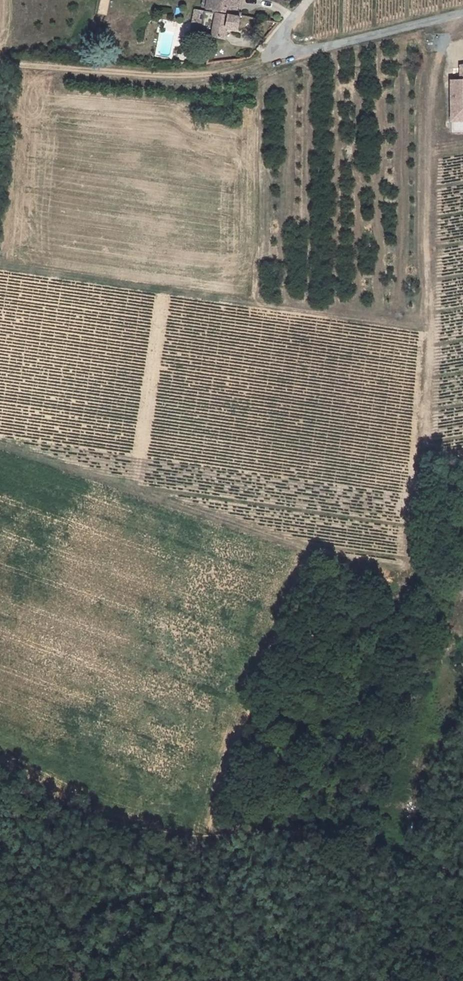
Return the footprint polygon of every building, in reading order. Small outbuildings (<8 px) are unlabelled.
[(197,9),(193,29),(228,36),(230,25),(243,28),(245,18),(240,17),(241,14),(236,13),(239,0),(206,0),(205,6),(209,7),(208,11),(197,9)] [(451,119),(462,119),(462,67),(460,68),(460,79),(453,79),(453,87),(451,87),(451,119)]
